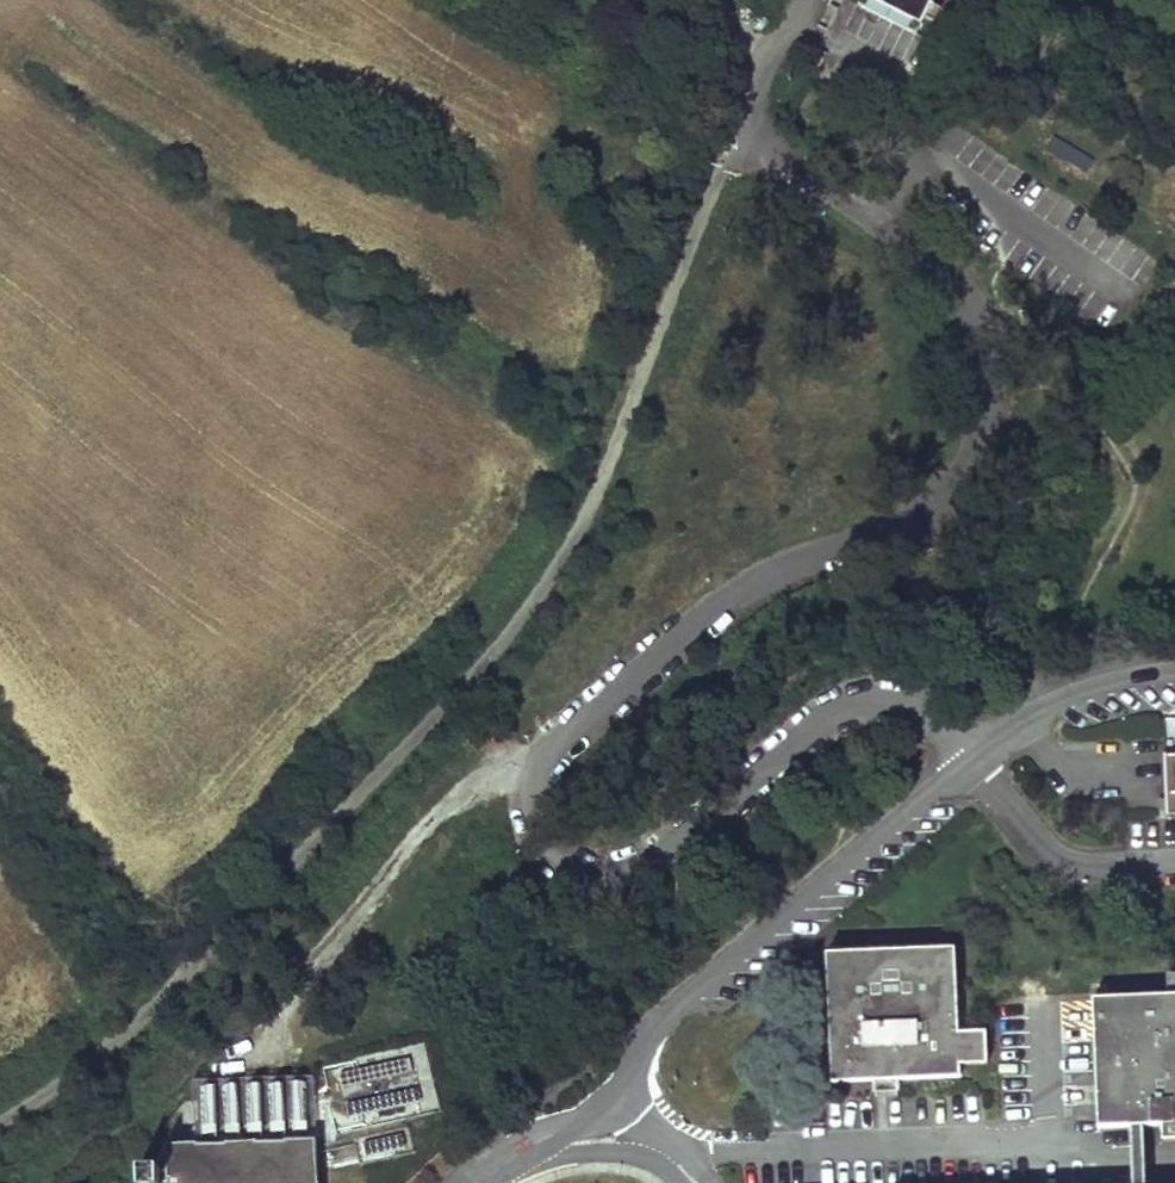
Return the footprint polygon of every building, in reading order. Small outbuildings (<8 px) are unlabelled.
[(859,6),(917,31),(923,16),(933,20),(938,7),(930,3),(931,0),(861,0),(859,6)] [(830,960),(834,1087),(963,1083),(959,956),(830,960)] [(1100,1136),(1130,1136),(1147,1136),(1174,1135),(1174,1006),(1098,1008),(1100,1136)] [(412,1057),(323,1072),(332,1127),(422,1112),(412,1057)] [(360,1160),(410,1147),(405,1129),(356,1143),(360,1160)] [(168,1145),(169,1182),(317,1182),(315,1140),(286,1141),(286,1143),(256,1144),(256,1142),(227,1143),(227,1145),(196,1145),(196,1144),(168,1145)]
